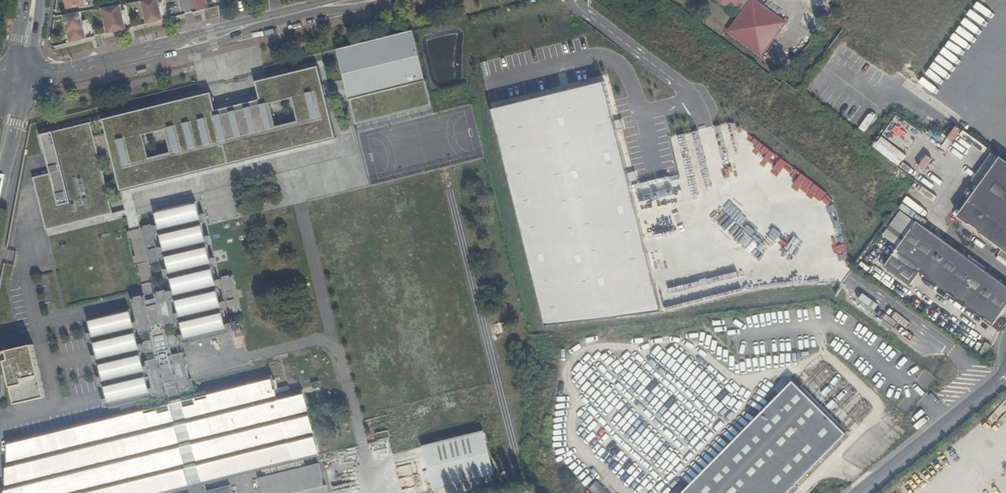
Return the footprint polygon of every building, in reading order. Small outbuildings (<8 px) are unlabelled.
[(142,2),(146,23),(163,20),(158,0),(150,0),(142,2)] [(736,10),(743,0),(723,0),(736,10)] [(750,4),(732,28),(765,52),(789,19),(763,0),(744,0),(750,4)] [(121,5),(101,9),(107,34),(126,29),(121,5)] [(85,16),(73,18),(76,31),(87,28),(85,16)] [(69,19),(74,42),(89,38),(87,28),(76,31),(73,18),(69,19)] [(431,92),(415,28),(338,47),(357,123),(433,104),(431,92)] [(114,212),(101,156),(113,153),(122,189),(132,186),(230,162),(226,145),(271,134),(275,151),(337,135),(320,64),(257,80),(262,98),(217,109),(212,91),(104,118),(108,132),(95,135),(91,120),(42,133),(52,171),(34,175),(47,228),(114,212)] [(547,328),(658,304),(611,80),(500,104),(547,328)] [(861,131),(869,115),(864,112),(855,128),(861,131)] [(899,164),(922,131),(897,114),(874,147),(899,164)] [(226,145),(230,162),(231,166),(276,155),(275,151),(271,134),(226,145)] [(921,163),(930,171),(939,161),(929,153),(921,163)] [(1003,154),(958,216),(966,222),(966,226),(971,226),(977,230),(980,235),(983,234),(1005,251),(1005,156),(1003,154)] [(725,168),(731,176),(737,171),(731,163),(725,168)] [(122,189),(147,293),(148,296),(157,294),(157,290),(149,258),(142,224),(132,186),(122,189)] [(160,290),(157,290),(157,294),(148,296),(147,293),(144,293),(143,291),(136,293),(137,295),(134,296),(137,311),(132,312),(130,305),(90,314),(111,404),(120,402),(122,408),(11,435),(7,492),(153,492),(189,484),(191,490),(181,492),(234,492),(231,480),(208,486),(206,480),(320,452),(304,386),(292,389),(290,382),(276,385),(272,372),(209,387),(210,393),(196,396),(198,402),(185,405),(182,394),(181,394),(179,386),(182,385),(183,387),(191,385),(190,383),(193,383),(185,348),(182,349),(180,339),(186,338),(186,341),(229,331),(197,197),(156,206),(161,228),(157,228),(155,221),(153,221),(152,220),(144,222),(144,224),(142,224),(149,258),(152,257),(153,259),(161,258),(160,255),(163,255),(161,244),(164,243),(176,294),(172,295),(171,287),(168,288),(167,286),(159,287),(160,290)] [(711,222),(758,260),(774,240),(784,248),(790,241),(774,228),(769,234),(728,201),(711,222)] [(919,217),(886,261),(912,280),(921,267),(994,321),(1005,305),(1005,281),(919,217)] [(231,273),(231,271),(222,273),(231,309),(239,308),(239,306),(241,305),(233,273),(231,273)] [(37,340),(6,348),(18,400),(49,392),(37,340)] [(679,492),(784,492),(839,437),(786,384),(679,492)] [(434,487),(496,474),(487,430),(425,443),(434,487)] [(320,459),(260,474),(265,492),(328,492),(320,459)] [(930,491),(918,475),(913,479),(923,492),(927,492),(930,491)] [(590,488),(594,492),(611,492),(599,480),(590,488)]
